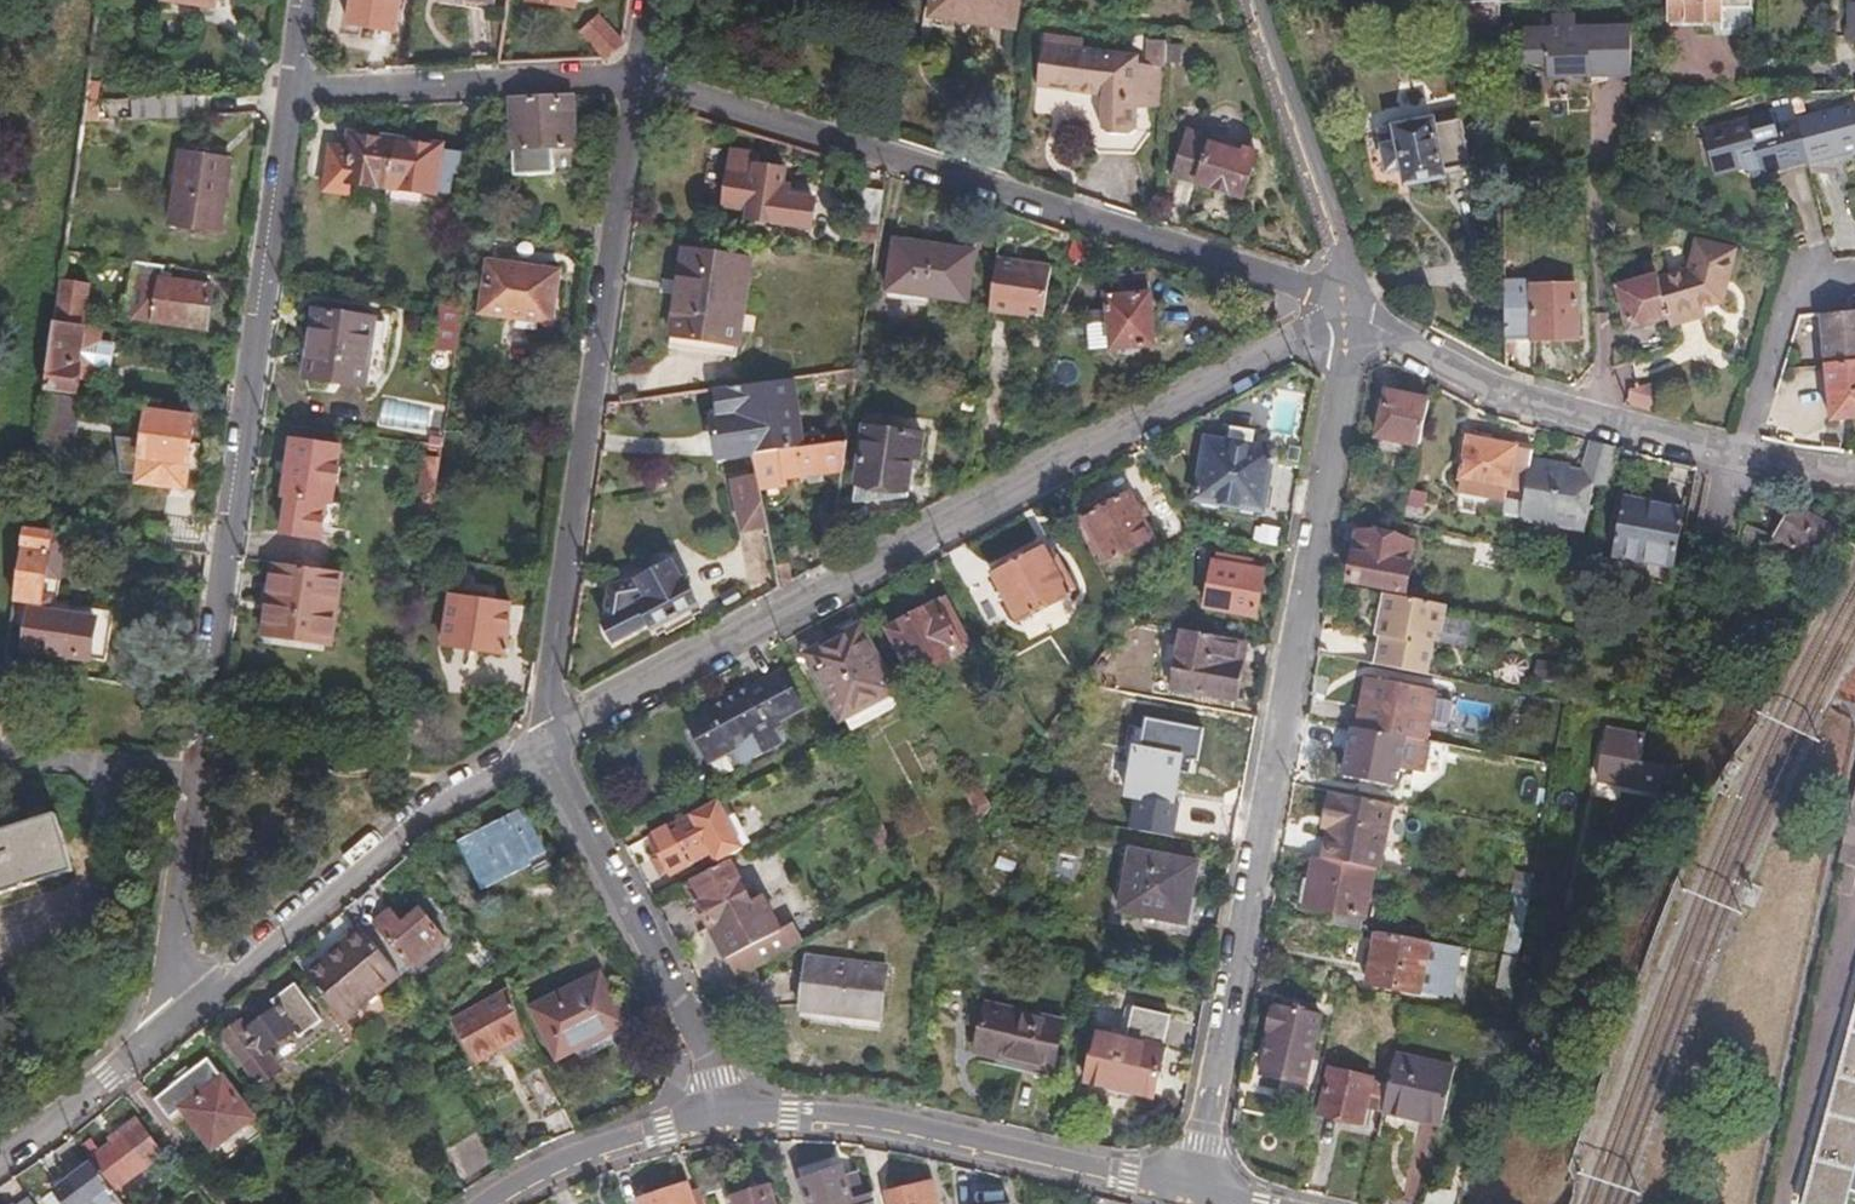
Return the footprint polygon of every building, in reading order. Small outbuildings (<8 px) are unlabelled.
[(156,10),(199,15),(207,7),(208,0),(157,0),(156,10)] [(390,0),(347,0),(342,30),(364,33),(385,36),(390,0)] [(483,0),(431,0),(431,2),(458,6),(482,9),(483,0)] [(518,5),(565,11),(567,0),(519,0),(518,5)] [(933,11),(975,18),(1018,24),(1022,0),(935,0),(933,11)] [(1662,27),(1694,27),(1711,26),(1711,17),(1740,16),(1740,0),(1662,0),(1662,27)] [(1493,55),(1492,9),(1457,10),(1458,37),(1484,37),(1484,55),(1493,55)] [(1854,42),(1854,11),(1841,11),(1841,42),(1854,42)] [(1624,33),(1567,34),(1567,20),(1546,20),(1546,33),(1517,34),(1518,74),(1543,74),(1543,86),(1625,84),(1624,33)] [(574,35),(598,61),(614,48),(612,46),(590,21),(574,35)] [(1143,123),(1143,103),(1144,53),(1087,45),(1088,36),(1047,32),(1041,85),(1092,91),(1105,93),(1105,124),(1114,130),(1135,130),(1143,123)] [(1143,103),(1166,104),(1169,37),(1145,36),(1144,53),(1143,103)] [(124,127),(187,124),(186,102),(123,105),(124,127)] [(565,141),(562,103),(501,106),(506,182),(567,178),(565,141)] [(1800,167),(1842,155),(1854,152),(1854,157),(1854,115),(1853,107),(1788,125),(1800,167)] [(1761,177),(1800,167),(1788,125),(1784,108),(1742,120),(1746,134),(1739,136),(1736,123),(1693,135),(1706,183),(1744,173),(1746,182),(1761,177)] [(1392,152),(1376,155),(1382,181),(1396,178),(1400,195),(1414,192),(1437,187),(1436,181),(1466,174),(1456,128),(1428,134),(1427,130),(1390,138),(1392,152)] [(1206,144),(1181,136),(1167,180),(1216,196),(1237,203),(1252,158),(1247,156),(1239,153),(1237,159),(1205,148),(1206,144)] [(339,183),(422,194),(427,152),(399,148),(344,141),(340,170),(339,183)] [(752,163),(724,158),(715,211),(740,215),(739,223),(767,228),(776,178),(758,175),(750,174),(752,163)] [(110,161),(97,159),(93,179),(106,181),(110,161)] [(218,184),(220,166),(171,159),(161,229),(210,236),(218,184)] [(882,221),(887,190),(867,187),(862,218),(882,221)] [(939,241),(898,236),(891,290),(972,300),(979,246),(939,241)] [(669,299),(664,340),(719,348),(724,308),(738,309),(744,263),(675,254),(669,299)] [(1000,257),(993,311),(1017,314),(1017,309),(1050,314),(1056,264),(1029,261),(1000,257)] [(1666,337),(1700,326),(1697,312),(1715,305),(1722,267),(1685,259),(1678,289),(1653,298),(1663,327),(1666,337)] [(123,323),(131,268),(110,266),(102,321),(123,323)] [(551,277),(480,267),(473,319),(544,329),(546,320),(551,277)] [(152,285),(154,272),(131,268),(123,323),(196,334),(200,310),(202,292),(152,285)] [(45,334),(73,338),(81,286),(53,282),(45,334)] [(1501,283),(1502,373),(1511,376),(1511,344),(1528,344),(1528,289),(1528,283),(1501,283)] [(1101,287),(1102,316),(1104,355),(1145,353),(1143,285),(1101,287)] [(1653,298),(1651,285),(1615,296),(1628,337),(1663,327),(1653,298)] [(1528,289),(1528,344),(1570,344),(1570,288),(1528,289)] [(719,348),(664,340),(662,355),(730,364),(738,309),(724,308),(719,348)] [(447,360),(453,315),(430,312),(423,357),(447,360)] [(1816,317),(1826,433),(1854,430),(1854,314),(1849,314),(1816,317)] [(356,393),(363,353),(367,326),(303,316),(298,350),(294,384),(356,393)] [(1104,355),(1102,316),(1081,317),(1082,356),(1104,355)] [(367,326),(363,353),(377,354),(381,322),(375,320),(367,322),(367,326)] [(70,362),(73,338),(45,334),(35,403),(66,407),(70,377),(67,377),(70,362)] [(1134,383),(1130,367),(1118,370),(1121,386),(1134,383)] [(836,381),(854,380),(856,369),(836,371),(836,381)] [(804,445),(804,443),(796,375),(716,386),(719,413),(744,410),(745,419),(749,451),(761,449),(804,445)] [(1368,446),(1410,454),(1418,412),(1376,404),(1368,446)] [(186,426),(139,420),(129,489),(176,496),(181,466),(186,426)] [(923,434),(869,425),(860,482),(909,489),(912,466),(914,456),(920,457),(923,434)] [(812,472),(844,467),(848,438),(804,443),(804,445),(761,449),(761,458),(763,472),(765,484),(784,481),(783,477),(812,472)] [(1523,465),(1525,455),(1462,442),(1455,482),(1496,490),(1499,491),(1499,488),(1518,492),(1523,465)] [(1267,456),(1200,444),(1189,506),(1256,518),(1267,456)] [(329,473),(331,453),(282,447),(276,492),(275,502),(279,503),(274,540),(313,545),(313,542),(322,543),(323,531),(329,532),(331,510),(324,509),(326,489),(329,489),(331,474),(329,473)] [(1513,519),(1512,522),(1576,534),(1585,489),(1602,492),(1610,454),(1581,449),(1576,475),(1523,465),(1518,492),(1513,519)] [(746,525),(771,523),(765,484),(763,472),(739,475),(746,525)] [(1513,519),(1518,492),(1499,488),(1499,491),(1496,490),(1491,515),(1513,519)] [(1120,499),(1076,523),(1086,542),(1099,567),(1144,543),(1120,499)] [(1675,519),(1618,508),(1607,565),(1664,576),(1675,519)] [(1829,540),(1789,514),(1769,544),(1809,570),(1829,540)] [(1076,523),(1067,528),(1077,546),(1086,542),(1076,523)] [(1762,538),(1742,529),(1729,557),(1749,566),(1762,538)] [(14,539),(5,611),(24,614),(18,661),(101,672),(107,622),(87,619),(70,616),(69,623),(42,619),(43,607),(36,606),(39,589),(51,591),(57,545),(14,539)] [(1401,551),(1350,541),(1341,588),(1397,599),(1402,573),(1397,572),(1401,551)] [(1043,570),(1034,554),(985,581),(1011,627),(1068,596),(1051,565),(1043,570)] [(638,580),(611,582),(604,628),(606,634),(615,639),(650,621),(652,625),(679,612),(690,606),(678,581),(681,579),(672,562),(638,580)] [(1200,614),(1249,623),(1257,578),(1237,574),(1238,566),(1214,562),(1212,570),(1208,569),(1200,614)] [(321,652),(331,577),(261,567),(252,631),(251,642),(321,652)] [(494,609),(448,602),(441,651),(468,655),(487,658),(494,609)] [(1437,613),(1375,602),(1371,627),(1375,632),(1372,644),(1367,674),(1420,684),(1425,652),(1432,642),(1437,613)] [(962,655),(936,605),(879,636),(906,685),(962,655)] [(890,691),(858,632),(811,657),(844,716),(890,691)] [(1229,703),(1239,647),(1177,636),(1166,692),(1229,703)] [(1546,688),(1550,669),(1531,665),(1527,684),(1546,688)] [(748,685),(689,716),(709,755),(738,740),(748,759),(785,740),(775,722),(804,707),(786,671),(750,689),(748,685)] [(1350,732),(1418,745),(1427,696),(1359,684),(1350,732)] [(1350,732),(1345,731),(1336,780),(1389,790),(1393,772),(1417,776),(1422,746),(1418,745),(1350,732)] [(1590,786),(1645,795),(1649,769),(1633,766),(1637,742),(1598,735),(1590,786)] [(1049,747),(1039,740),(1027,755),(1037,763),(1049,747)] [(1829,869),(1854,874),(1854,744),(1829,869)] [(968,786),(953,793),(971,826),(982,812),(968,786)] [(1330,799),(1323,797),(1317,834),(1323,835),(1330,799)] [(1369,874),(1379,876),(1391,810),(1330,799),(1323,835),(1318,864),(1369,874)] [(709,810),(639,847),(647,863),(658,884),(699,862),(705,873),(734,858),(709,810)] [(67,879),(49,821),(0,835),(0,898),(67,879)] [(535,863),(514,821),(453,852),(474,893),(517,872),(526,867),(535,863)] [(885,847),(876,830),(860,838),(869,855),(885,847)] [(1112,915),(1138,919),(1181,927),(1192,867),(1123,855),(1112,915)] [(423,877),(411,863),(404,869),(416,883),(423,877)] [(541,874),(535,863),(526,867),(517,872),(522,883),(541,874)] [(1331,916),(1360,921),(1369,874),(1318,864),(1310,863),(1301,910),(1331,916)] [(745,904),(724,864),(682,886),(720,958),(772,931),(755,898),(745,904)] [(1506,900),(1518,902),(1522,879),(1510,877),(1506,900)] [(1334,922),(1362,927),(1360,921),(1331,916),(1334,922)] [(394,933),(383,920),(367,934),(403,977),(438,949),(412,918),(394,933)] [(1181,927),(1138,919),(1135,931),(1179,939),(1181,927)] [(783,950),(772,931),(720,958),(730,978),(783,950)] [(355,933),(297,980),(337,1028),(394,981),(355,933)] [(1413,996),(1422,947),(1372,938),(1363,987),(1413,996)] [(878,971),(797,962),(792,1013),(808,1014),(873,1021),(878,971)] [(602,1003),(591,979),(522,1010),(546,1062),(567,1052),(572,1063),(631,1036),(613,998),(602,1003)] [(1854,1145),(1854,986),(1796,1203),(1839,1203),(1854,1145)] [(234,1025),(215,1039),(252,1087),(273,1072),(259,1055),(286,1034),(290,1040),(313,1022),(287,988),(264,1005),(268,1010),(239,1032),(234,1025)] [(513,1032),(496,999),(443,1027),(466,1070),(484,1060),(495,1055),(489,1045),(513,1032)] [(975,1014),(970,1038),(967,1052),(989,1056),(987,1068),(1005,1072),(1054,1082),(1059,1057),(1048,1055),(1055,1024),(976,1009),(975,1014)] [(956,1035),(970,1038),(975,1014),(961,1011),(956,1035)] [(1117,1041),(1090,1035),(1079,1085),(1112,1092),(1146,1099),(1157,1050),(1154,1050),(1160,1019),(1123,1011),(1117,1041)] [(1313,1026),(1271,1016),(1256,1079),(1298,1089),(1313,1026)] [(498,1062),(522,1049),(513,1032),(489,1045),(495,1055),(498,1062)] [(1380,1091),(1374,1118),(1405,1124),(1435,1131),(1448,1075),(1387,1061),(1380,1091)] [(202,1068),(146,1109),(162,1131),(179,1118),(206,1155),(245,1127),(202,1068)] [(537,1122),(553,1113),(532,1072),(515,1081),(537,1122)] [(1357,1114),(1374,1118),(1380,1091),(1322,1078),(1312,1120),(1352,1130),(1357,1114)] [(107,1151),(85,1168),(106,1196),(154,1159),(128,1125),(108,1139),(102,1144),(107,1151)] [(1839,1203),(1854,1203),(1854,1145),(1839,1203)] [(876,1191),(866,1194),(860,1175),(848,1178),(845,1167),(829,1171),(806,1178),(814,1203),(880,1203),(876,1191)] [(85,1168),(67,1181),(46,1198),(51,1203),(112,1203),(106,1196),(85,1168)] [(688,1181),(662,1189),(636,1198),(638,1203),(696,1203),(688,1181)] [(934,1183),(917,1186),(889,1193),(891,1203),(939,1203),(934,1183)] [(774,1186),(758,1191),(741,1196),(743,1203),(780,1203),(774,1186)] [(1458,1195),(1435,1190),(1431,1203),(1458,1203),(1458,1195)]
